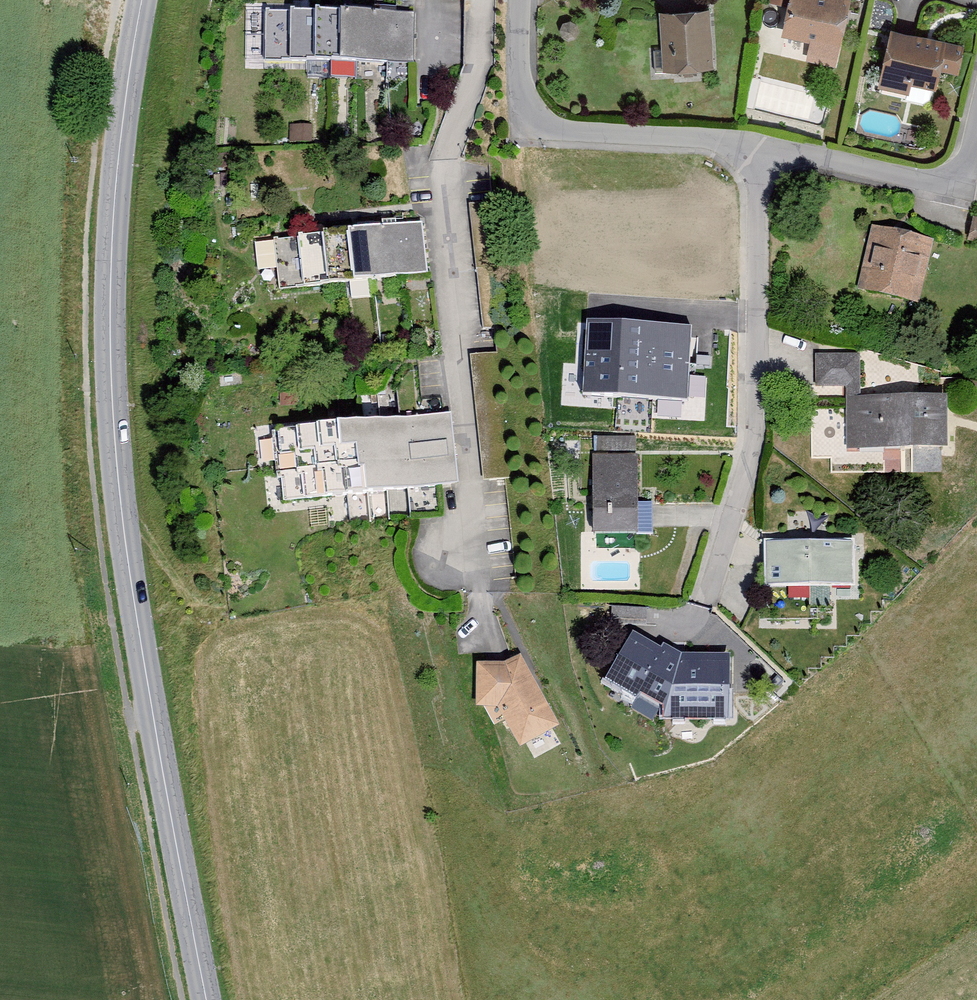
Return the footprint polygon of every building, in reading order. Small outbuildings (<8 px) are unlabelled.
[(851,0),(789,0),(781,38),(809,45),(805,62),(836,69),(851,0)] [(249,61),(413,63),(414,13),(250,10),(249,61)] [(710,11),(660,13),(663,74),(713,71),(710,11)] [(965,48),(891,31),(877,90),(910,97),(912,87),(937,93),(941,74),(958,77),(965,48)] [(971,213),(966,237),(976,239),(976,214),(971,213)] [(266,290),(426,274),(420,222),(261,239),(266,290)] [(858,285),(917,300),(933,240),(873,225),(858,285)] [(691,324),(587,317),(582,392),(687,399),(691,324)] [(858,352),(813,352),(813,384),(858,384),(858,352)] [(843,444),(942,444),(941,393),(843,393),(843,444)] [(266,501),(454,482),(446,409),(259,428),(266,501)] [(592,482),(592,541),(638,541),(638,457),(592,457),(592,482)] [(849,539),(760,539),(760,585),(849,585),(849,539)] [(646,606),(606,607),(606,623),(646,622),(646,606)] [(664,726),(728,729),(730,660),(682,660),(631,639),(605,686),(664,726)] [(519,745),(560,723),(521,650),(504,657),(477,659),(476,701),(496,704),(519,745)]
